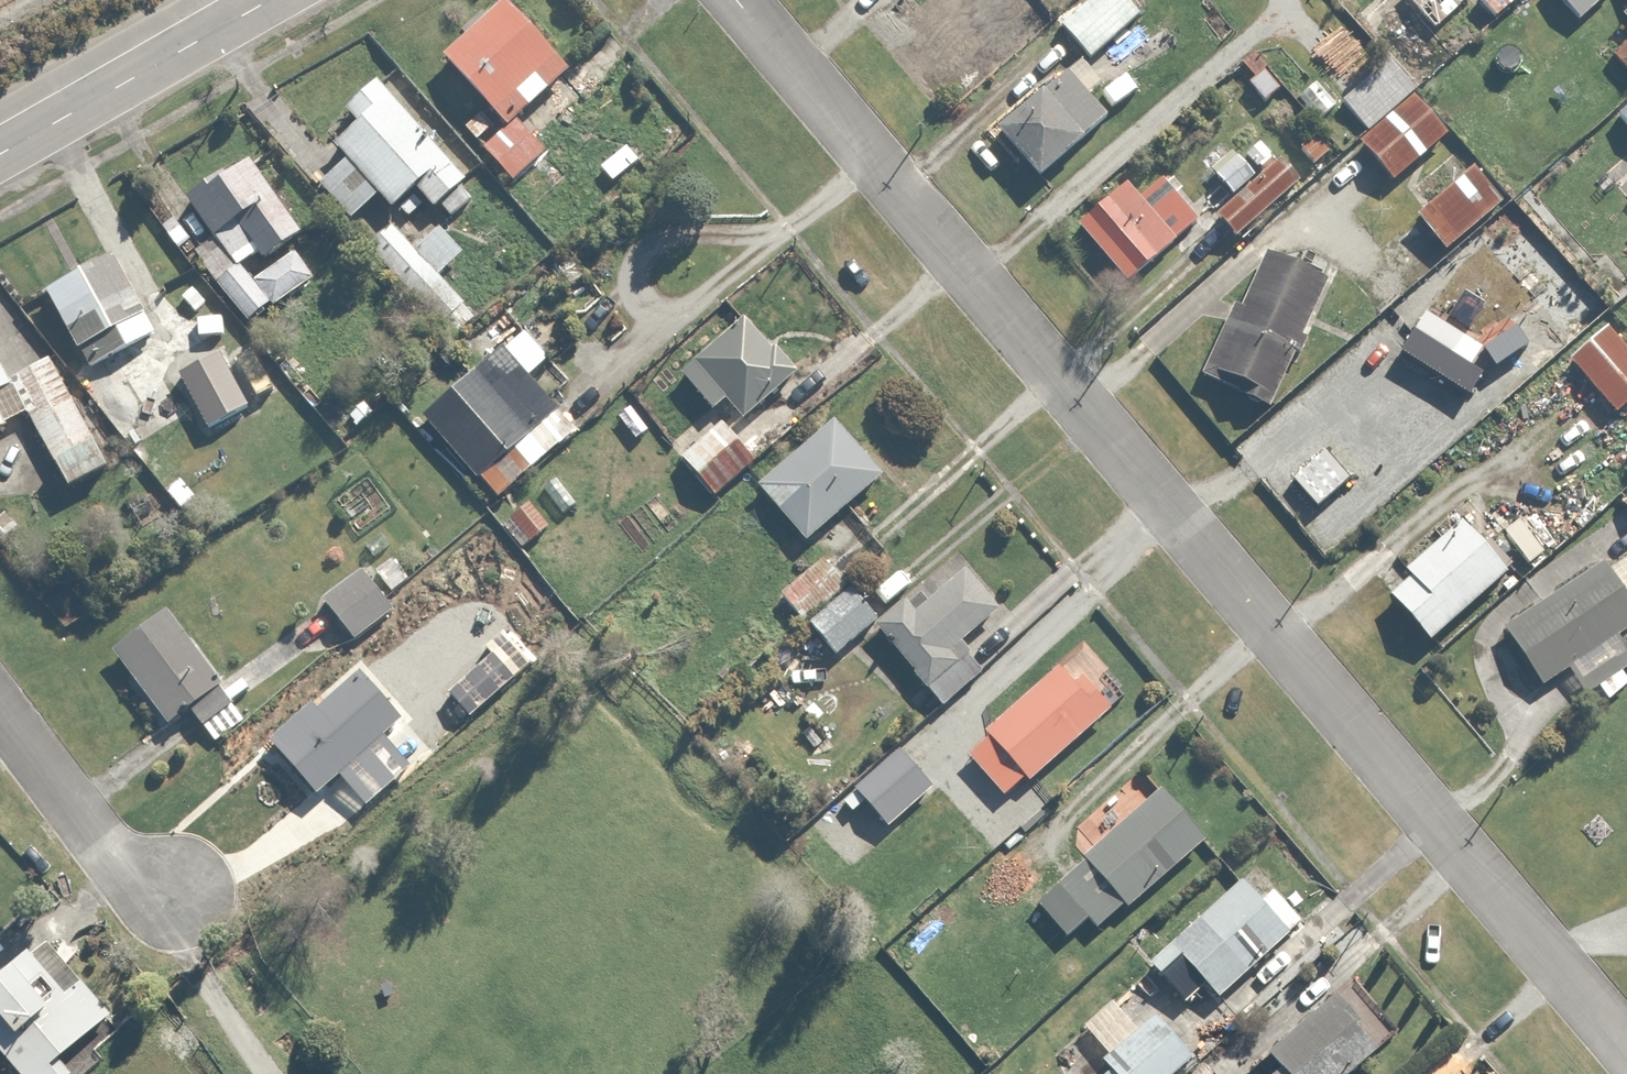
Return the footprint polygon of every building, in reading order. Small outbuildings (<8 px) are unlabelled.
[(439,51),(484,103),(461,122),(510,178),(542,150),(511,114),(567,66),(510,0),(499,0),(439,51)] [(966,22),(998,60),(1032,31),(1025,22),(1039,11),(1030,0),(984,0),(987,4),(966,22)] [(1058,20),(1087,53),(1136,9),(1128,0),(1081,0),(1058,20)] [(1412,87),(1455,51),(1436,28),(1469,0),(1373,0),(1354,16),(1386,53),(1412,87)] [(1493,10),(1504,0),(1484,0),(1493,10)] [(1576,18),(1596,0),(1559,0),(1576,18)] [(1266,96),(1280,84),(1311,119),(1332,101),(1285,47),(1250,77),(1266,96)] [(1412,87),(1386,53),(1342,90),(1367,121),(1353,133),(1389,176),(1446,128),(1412,87)] [(995,124),(1033,172),(1107,114),(1088,90),(1101,80),(1082,56),(995,124)] [(317,180),(347,216),(376,191),(389,206),(417,184),(447,220),(474,198),(461,182),(465,178),(379,74),(345,102),(357,117),(332,138),(346,155),(317,180)] [(1320,128),(1300,147),(1314,163),(1335,144),(1320,128)] [(1232,148),(1209,171),(1231,192),(1213,210),(1239,236),(1299,174),(1256,132),(1236,152),(1232,148)] [(595,163),(610,181),(641,156),(627,138),(595,163)] [(206,229),(178,251),(187,263),(195,257),(247,325),(314,274),(291,244),(251,275),(240,260),(254,249),(259,255),(305,220),(279,186),(272,191),(240,150),(180,196),(206,229)] [(1472,163),(1416,211),(1445,244),(1500,195),(1472,163)] [(1095,202),(1075,220),(1124,277),(1197,214),(1161,173),(1137,194),(1117,172),(1090,195),(1095,202)] [(388,221),(365,243),(451,334),(474,313),(435,272),(459,250),(436,226),(413,248),(388,221)] [(112,353),(151,333),(107,249),(43,282),(113,416),(138,403),(112,353)] [(1270,403),(1323,274),(1263,249),(1239,309),(1230,305),(1201,375),(1270,403)] [(486,306),(469,322),(487,340),(503,323),(486,306)] [(744,310),(675,372),(708,409),(721,397),(740,418),(796,368),(744,310)] [(1563,355),(1614,411),(1626,399),(1626,338),(1607,316),(1563,355)] [(575,397),(538,358),(546,351),(524,328),(501,349),(492,339),(416,410),(496,496),(572,425),(559,412),(575,397)] [(6,374),(0,363),(0,424),(23,412),(61,484),(103,462),(46,353),(6,374)] [(340,409),(355,426),(382,402),(368,386),(340,409)] [(755,483),(803,536),(878,469),(830,415),(755,483)] [(678,459),(708,493),(751,455),(720,422),(678,459)] [(1618,500),(1626,509),(1626,492),(1618,500)] [(520,500),(496,521),(518,545),(541,524),(520,500)] [(1388,591),(1424,635),(1503,569),(1459,515),(1401,563),(1409,573),(1388,591)] [(390,555),(374,570),(392,588),(408,573),(390,555)] [(779,591),(804,617),(842,581),(818,555),(779,591)] [(1503,627),(1540,682),(1568,663),(1584,687),(1595,679),(1607,696),(1626,682),(1626,671),(1624,667),(1626,665),(1626,652),(1614,633),(1626,625),(1626,602),(1600,562),(1503,627)] [(356,565),(319,597),(353,636),(390,604),(356,565)] [(926,575),(870,624),(935,699),(979,661),(959,638),(997,605),(963,566),(937,588),(926,575)] [(806,623),(831,652),(873,615),(848,586),(806,623)] [(165,602),(108,645),(164,720),(185,705),(199,723),(223,704),(210,688),(223,678),(165,602)] [(1079,648),(964,744),(1003,791),(1117,695),(1079,648)] [(374,677),(332,711),(383,773),(426,738),(374,677)] [(928,786),(906,760),(897,749),(854,786),(886,823),(928,786)] [(1154,786),(1031,901),(1061,933),(1085,911),(1094,920),(1120,895),(1129,904),(1201,836),(1154,786)] [(1261,897),(1241,877),(1148,957),(1182,996),(1202,979),(1215,995),(1303,920),(1273,886),(1261,897)] [(37,958),(28,947),(0,970),(0,1056),(15,1073),(73,1073),(125,1030),(75,971),(72,973),(50,947),(37,958)] [(1267,1051),(1278,1063),(1266,1073),(1267,1073),(1341,1073),(1392,1029),(1348,979),(1267,1051)] [(1190,1057),(1155,1016),(1136,1031),(1111,1001),(1087,1022),(1110,1050),(1102,1056),(1107,1063),(1095,1073),(1169,1073),(1190,1057)] [(1184,1073),(1216,1073),(1202,1058),(1184,1073)]
